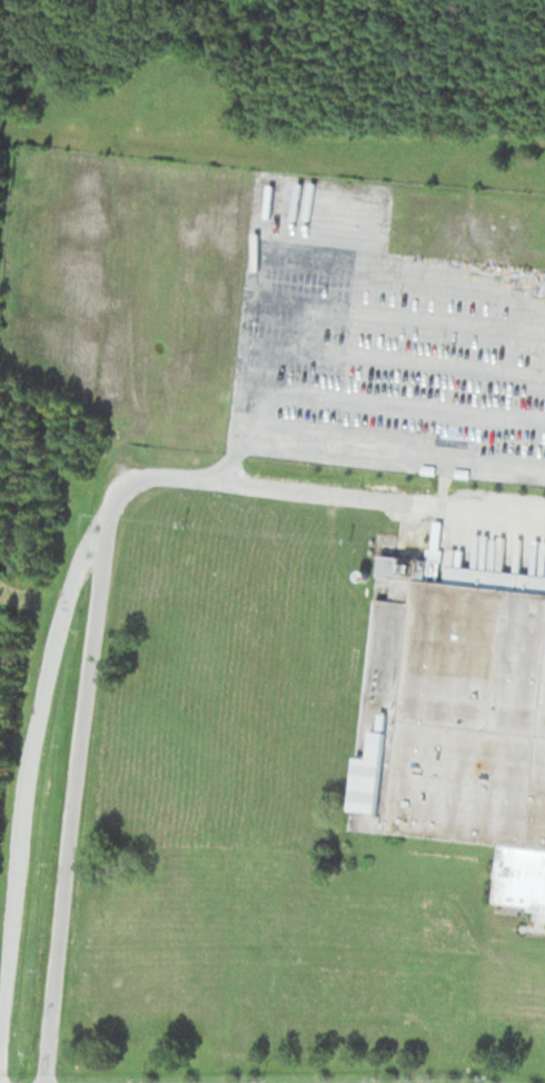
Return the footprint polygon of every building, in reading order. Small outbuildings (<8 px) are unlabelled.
[(497,844),(491,904),(544,909),(544,575),(445,566),(444,581),(413,578),(415,558),(378,554),(353,831),(497,844)]
